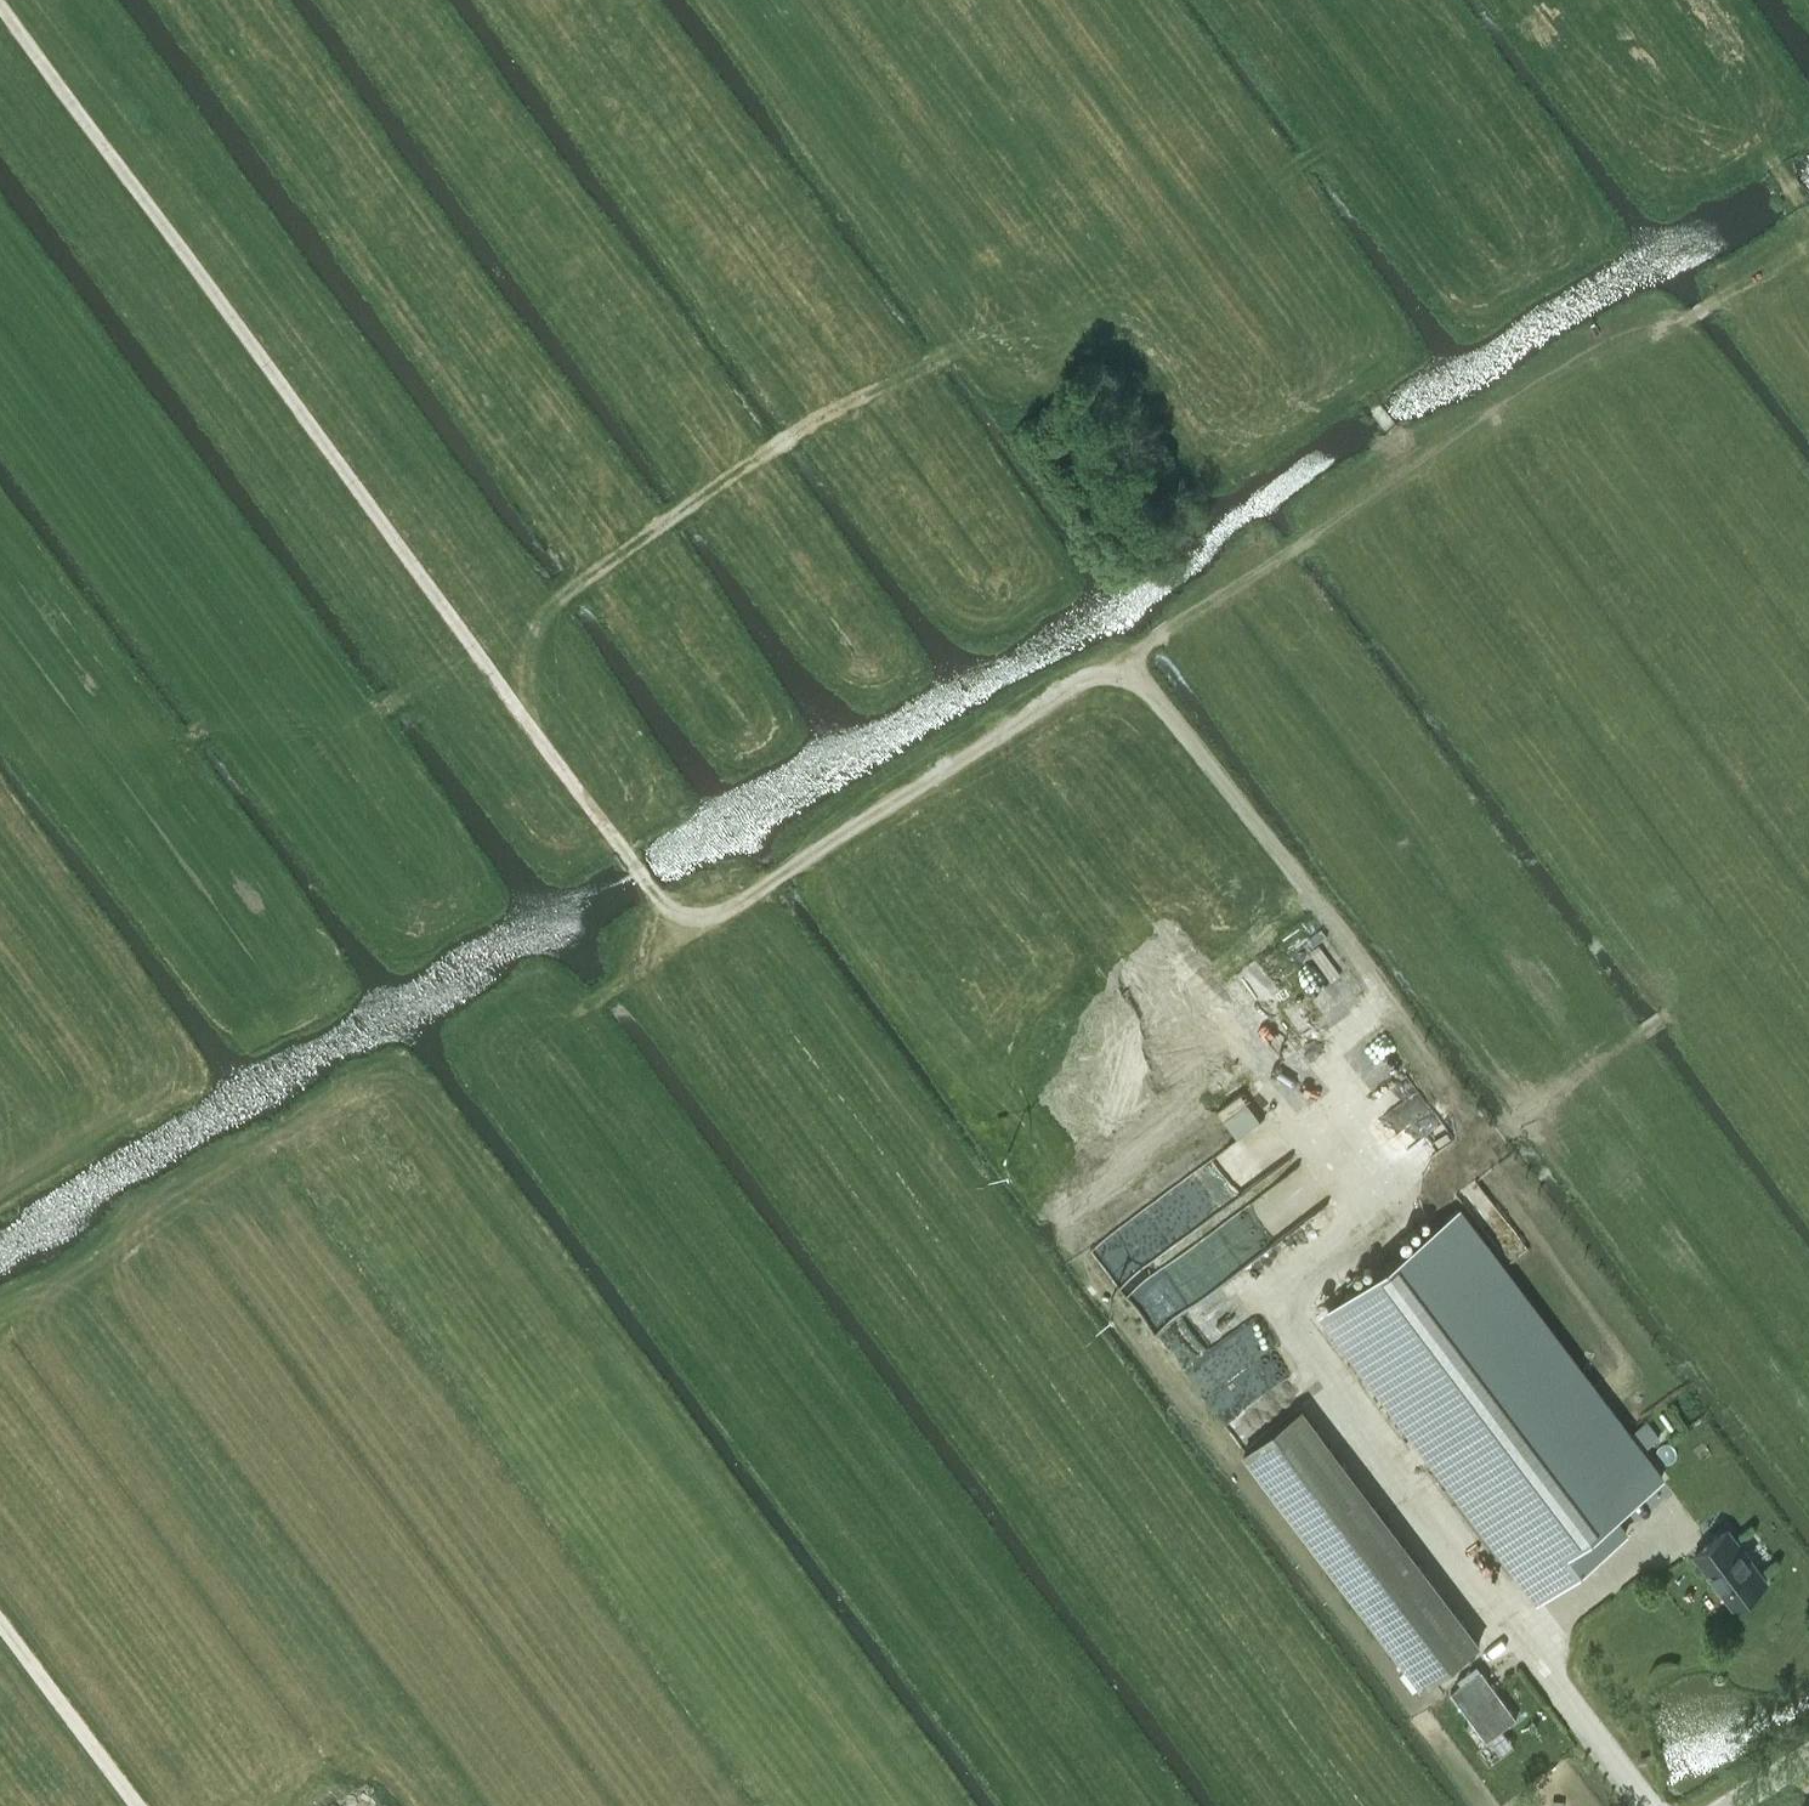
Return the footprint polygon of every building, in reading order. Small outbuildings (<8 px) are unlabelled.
[(1324,1315),(1539,1598),(1626,1533),(1612,1515),(1662,1477),(1503,1267),(1461,1211),(1324,1315)] [(1480,1641),(1304,1408),(1246,1452),(1422,1685),(1432,1677),(1480,1641)] [(1767,1580),(1728,1528),(1695,1553),(1734,1605),(1767,1580)] [(1472,1678),(1440,1702),(1485,1763),(1517,1740),(1472,1678)]
